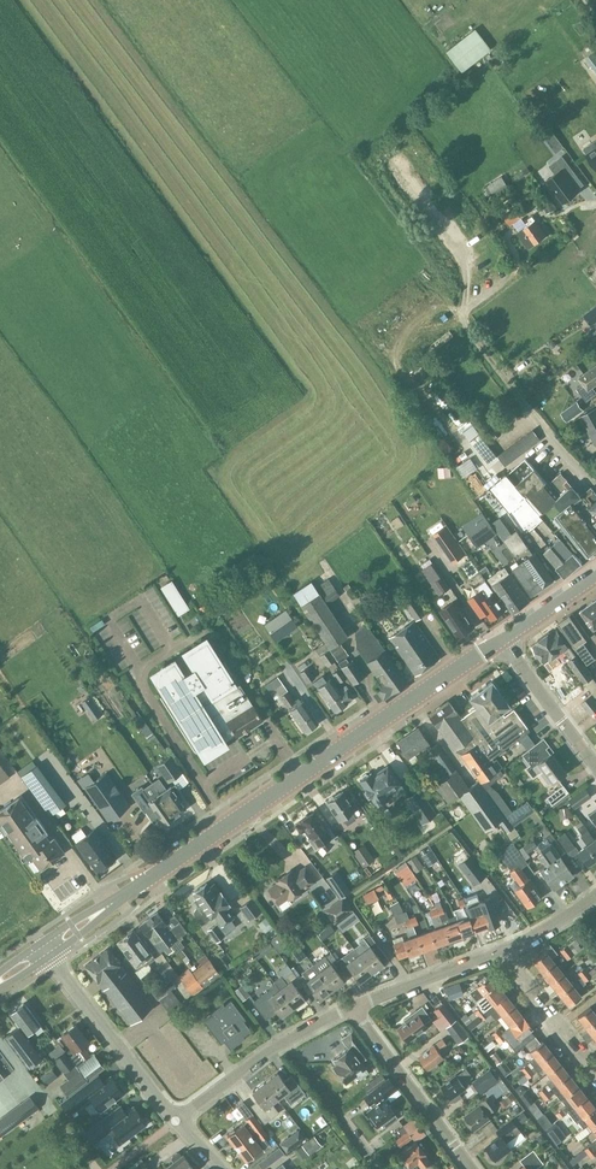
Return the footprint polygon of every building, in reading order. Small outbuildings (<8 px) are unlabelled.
[(451,26),(436,36),(441,44),(457,34),(451,26)] [(475,29),(446,51),(462,71),(490,49),(475,29)] [(595,71),(595,50),(586,58),(595,71)] [(548,123),(541,114),(533,121),(539,129),(548,123)] [(557,137),(551,130),(544,135),(549,143),(557,137)] [(583,149),(595,169),(595,140),(591,143),(583,149)] [(564,204),(579,193),(568,179),(575,174),(562,157),(549,167),(556,175),(547,183),(564,204)] [(502,176),(486,187),(494,198),(510,187),(502,176)] [(540,193),(534,203),(542,207),(547,197),(540,193)] [(543,205),(548,213),(555,209),(550,201),(543,205)] [(521,218),(529,213),(521,203),(503,216),(510,226),(514,224),(521,218)] [(535,245),(535,244),(547,236),(536,221),(533,216),(528,220),(529,221),(526,224),(521,218),(514,224),(519,231),(517,233),(529,250),(535,245)] [(595,323),(595,307),(584,316),(591,326),(595,323)] [(593,386),(595,384),(595,365),(580,377),(584,383),(577,388),(587,402),(595,395),(595,391),(593,386)] [(548,375),(541,371),(538,377),(545,380),(548,375)] [(577,401),(561,413),(568,422),(584,410),(577,401)] [(581,418),(595,446),(595,409),(581,418)] [(498,456),(506,467),(541,441),(533,430),(498,456)] [(488,463),(497,457),(482,437),(473,444),(488,463)] [(540,514),(560,497),(547,482),(535,469),(526,459),(508,475),(525,494),(525,495),(527,497),(526,498),(540,514)] [(439,468),(440,477),(452,476),(451,466),(439,468)] [(544,553),(565,577),(582,563),(574,552),(576,551),(540,514),(526,498),(527,497),(525,495),(525,494),(507,474),(491,488),(525,534),(534,527),(549,545),(546,548),(548,550),(544,553)] [(557,489),(562,495),(570,488),(566,483),(568,481),(562,474),(551,483),(557,489)] [(577,491),(572,486),(570,488),(562,495),(560,497),(540,514),(576,551),(581,548),(588,556),(595,550),(595,529),(593,524),(574,501),(581,496),(577,491)] [(583,513),(593,524),(594,524),(595,526),(595,493),(592,487),(583,495),(581,496),(574,501),(583,513)] [(525,534),(509,513),(491,489),(483,496),(499,516),(501,515),(515,532),(513,534),(500,518),(493,524),(511,550),(540,589),(557,578),(538,551),(534,554),(522,537),(525,534)] [(483,513),(463,527),(477,547),(497,533),(483,513)] [(460,558),(467,553),(457,539),(447,526),(441,530),(435,534),(444,548),(454,562),(460,558)] [(424,569),(434,583),(436,582),(444,593),(451,588),(443,577),(444,576),(432,559),(422,566),(424,569)] [(240,572),(251,589),(263,580),(251,564),(240,572)] [(489,579),(494,586),(513,613),(529,601),(510,574),(505,567),(489,579)] [(341,595),(329,579),(321,585),(325,592),(322,594),(329,604),(341,595)] [(482,617),(487,613),(492,620),(505,610),(499,601),(501,600),(486,579),(474,587),(477,591),(468,598),(482,617)] [(161,587),(179,616),(190,608),(172,580),(161,587)] [(349,655),(340,642),(348,636),(320,593),(312,581),(293,593),(301,605),(325,643),(330,650),(338,662),(349,655)] [(227,604),(219,593),(210,599),(218,611),(227,604)] [(425,614),(410,593),(401,599),(416,620),(425,614)] [(440,610),(446,619),(452,627),(459,637),(474,627),(462,609),(456,600),(440,610)] [(580,611),(594,629),(595,628),(595,600),(580,611)] [(267,624),(278,640),(299,626),(288,610),(267,624)] [(595,660),(583,641),(589,637),(573,613),(559,622),(575,646),(588,665),(595,660)] [(414,621),(390,638),(415,675),(439,658),(414,621)] [(383,699),(408,681),(367,624),(355,633),(356,647),(381,681),(374,686),(383,699)] [(569,645),(568,646),(556,629),(533,647),(546,663),(544,664),(547,667),(552,664),(549,660),(563,650),(571,660),(569,661),(585,684),(595,677),(578,655),(577,655),(569,645)] [(175,660),(163,668),(162,668),(161,669),(160,670),(160,671),(159,672),(159,673),(159,674),(158,675),(158,676),(158,677),(158,679),(158,680),(158,682),(159,684),(159,685),(160,687),(160,689),(161,690),(162,692),(163,693),(182,724),(180,726),(180,725),(179,726),(193,749),(195,750),(196,752),(197,752),(199,753),(200,754),(202,754),(204,754),(206,754),(208,753),(209,753),(213,750),(213,749),(211,750),(210,748),(216,746),(218,745),(220,744),(225,742),(229,739),(233,736),(235,734),(236,737),(263,720),(253,704),(252,704),(240,684),(239,684),(240,686),(238,688),(208,640),(184,654),(193,668),(183,675),(175,660)] [(329,650),(330,650),(325,643),(316,649),(328,666),(336,661),(329,650)] [(339,663),(342,668),(353,684),(364,677),(352,660),(349,662),(346,658),(339,663)] [(298,670),(306,683),(316,677),(307,664),(298,670)] [(333,674),(339,683),(346,678),(340,669),(333,674)] [(316,689),(318,688),(334,711),(347,703),(347,702),(353,698),(347,689),(348,688),(346,685),(339,690),(331,679),(327,681),(323,675),(312,683),(316,689)] [(284,702),(290,710),(305,732),(318,723),(303,701),(302,702),(299,698),(295,700),(278,677),(265,686),(276,700),(275,700),(279,706),(284,702)] [(491,682),(471,697),(477,706),(488,720),(501,711),(509,705),(491,682)] [(83,701),(95,719),(104,713),(91,695),(83,701)] [(581,703),(590,715),(595,711),(595,699),(592,695),(581,703)] [(450,702),(430,716),(453,750),(471,738),(476,744),(460,756),(478,781),(469,788),(456,769),(435,784),(449,803),(459,796),(486,832),(500,821),(508,832),(514,828),(505,816),(502,811),(486,790),(490,786),(489,784),(503,774),(499,770),(502,768),(496,759),(494,761),(492,758),(496,755),(497,754),(497,755),(506,748),(515,741),(516,741),(524,735),(524,734),(525,734),(530,731),(514,709),(504,715),(501,711),(488,720),(477,706),(461,718),(450,702)] [(418,728),(398,742),(409,758),(429,744),(418,728)] [(538,773),(543,769),(553,782),(566,772),(551,753),(548,755),(543,750),(548,746),(542,739),(523,754),(530,764),(525,768),(531,775),(536,772),(538,773)] [(443,768),(430,777),(435,784),(456,769),(457,768),(446,754),(446,755),(437,744),(430,749),(439,760),(437,761),(443,768)] [(172,755),(160,763),(172,780),(183,772),(172,755)] [(10,777),(0,763),(0,784),(10,777)] [(21,776),(50,815),(64,805),(43,776),(44,775),(37,764),(21,776)] [(371,773),(360,780),(378,805),(388,798),(390,801),(405,791),(388,766),(373,776),(371,773)] [(131,806),(107,772),(84,788),(108,821),(131,806)] [(159,778),(153,782),(161,793),(167,802),(165,803),(175,816),(186,808),(177,796),(182,793),(175,783),(171,786),(167,789),(159,778)] [(571,795),(563,785),(546,798),(554,808),(571,795)] [(141,787),(132,793),(142,807),(145,811),(146,811),(154,822),(160,818),(165,824),(175,817),(175,816),(165,803),(167,802),(161,793),(151,800),(149,797),(141,787)] [(585,788),(567,800),(574,809),(591,797),(585,788)] [(420,790),(409,797),(426,822),(437,814),(420,790)] [(357,819),(352,812),(358,808),(352,800),(350,802),(343,791),(327,803),(340,821),(343,818),(348,825),(357,819)] [(30,811),(19,796),(0,809),(0,819),(6,827),(30,811)] [(508,807),(502,811),(505,816),(512,812),(508,807)] [(559,809),(561,819),(570,817),(569,807),(559,809)] [(40,825),(30,811),(6,827),(16,842),(40,825)] [(329,826),(327,827),(322,820),(320,822),(314,812),(295,824),(301,833),(305,830),(310,838),(309,839),(316,849),(336,836),(329,826)] [(362,818),(370,828),(377,824),(369,813),(362,818)] [(582,822),(581,821),(575,825),(582,835),(581,836),(587,844),(579,850),(589,863),(595,858),(595,841),(594,839),(587,828),(582,822)] [(49,839),(40,825),(16,842),(26,856),(54,837),(54,836),(49,839)] [(81,828),(72,836),(77,842),(98,871),(116,857),(95,829),(86,835),(81,828)] [(565,832),(557,838),(571,856),(579,850),(565,832)] [(54,837),(26,856),(36,871),(64,851),(54,837)] [(546,838),(537,844),(541,850),(542,852),(543,854),(563,881),(573,874),(561,856),(551,843),(550,844),(546,838)] [(523,846),(518,850),(524,859),(525,860),(530,857),(528,854),(536,848),(540,854),(542,852),(541,850),(537,844),(534,840),(523,847),(523,846)] [(512,842),(505,847),(514,859),(507,865),(511,870),(510,871),(509,871),(520,886),(515,890),(528,906),(540,897),(535,890),(537,888),(529,879),(519,864),(524,861),(525,860),(524,859),(518,850),(512,842)] [(422,856),(429,866),(438,860),(431,849),(422,856)] [(369,852),(358,859),(364,867),(375,860),(369,852)] [(543,854),(538,858),(542,864),(538,866),(541,870),(554,888),(563,881),(543,854)] [(469,855),(459,863),(474,883),(484,875),(469,855)] [(406,862),(414,874),(424,867),(416,856),(406,862)] [(394,871),(406,887),(417,879),(406,863),(394,871)] [(356,882),(366,877),(359,864),(349,870),(356,882)] [(271,894),(270,897),(272,900),(275,900),(278,904),(287,897),(288,899),(314,881),(304,867),(295,873),(293,870),(276,881),(278,883),(268,890),(271,894)] [(346,899),(351,893),(337,873),(326,879),(342,899),(346,899)] [(389,883),(393,895),(399,893),(394,880),(389,883)] [(205,922),(211,918),(214,916),(219,922),(208,930),(217,942),(225,936),(224,935),(236,927),(231,920),(234,917),(227,907),(230,905),(220,891),(215,895),(207,883),(193,892),(198,899),(194,901),(198,907),(196,909),(194,911),(195,915),(198,917),(202,917),(205,922)] [(240,908),(250,921),(263,911),(253,898),(240,908)] [(481,902),(467,907),(475,931),(489,926),(494,924),(495,925),(500,923),(498,917),(496,917),(490,898),(481,902)] [(335,924),(345,915),(353,910),(346,899),(342,899),(336,903),(325,911),(335,924)] [(457,921),(462,936),(475,931),(467,907),(466,905),(464,899),(458,900),(461,909),(454,912),(455,915),(457,921)] [(440,901),(434,903),(437,908),(449,940),(462,936),(457,921),(455,915),(448,918),(446,911),(444,911),(440,901)] [(410,918),(406,911),(403,912),(399,902),(391,905),(397,924),(406,921),(407,927),(405,927),(409,939),(403,941),(403,940),(393,944),(398,959),(409,955),(422,950),(417,936),(413,925),(410,918)] [(435,945),(449,940),(437,908),(429,910),(432,918),(436,929),(430,931),(435,945)] [(157,911),(148,918),(155,928),(156,928),(169,945),(170,944),(177,938),(179,941),(183,937),(175,927),(172,930),(164,919),(166,918),(161,911),(158,913),(157,911)] [(341,933),(359,919),(354,912),(336,925),(341,933)] [(155,928),(148,918),(140,925),(160,951),(164,948),(169,954),(174,950),(170,944),(169,945),(156,928),(155,928)] [(261,922),(268,931),(274,927),(266,918),(261,922)] [(155,959),(133,930),(117,943),(138,970),(145,965),(146,966),(155,959)] [(580,930),(570,938),(584,956),(594,949),(580,930)] [(323,931),(318,935),(323,941),(328,937),(323,931)] [(430,931),(417,936),(422,950),(435,945),(430,931)] [(366,950),(359,955),(372,971),(383,963),(377,955),(382,951),(369,934),(359,941),(366,950)] [(570,938),(562,943),(576,962),(584,956),(570,938)] [(562,943),(554,949),(568,968),(576,962),(562,943)] [(291,950),(295,956),(302,950),(298,945),(291,950)] [(108,948),(86,966),(131,1024),(154,1007),(108,948)] [(257,949),(253,952),(258,959),(262,956),(257,949)] [(335,951),(331,954),(343,969),(343,968),(346,972),(351,968),(354,972),(360,980),(372,971),(359,955),(354,949),(347,954),(341,959),(335,951)] [(554,949),(544,957),(558,976),(568,968),(554,949)] [(193,972),(204,986),(220,974),(205,954),(198,960),(202,965),(193,972)] [(325,955),(313,964),(313,965),(319,972),(332,989),(343,980),(338,973),(343,969),(331,954),(327,957),(325,955)] [(579,963),(561,977),(569,987),(587,973),(579,963)] [(303,975),(298,979),(303,986),(306,990),(312,986),(315,990),(321,997),(332,989),(319,972),(313,965),(313,964),(302,973),(303,975)] [(281,977),(274,981),(276,985),(280,989),(293,1006),(294,1008),(302,1003),(300,1001),(304,998),(298,990),(303,986),(298,979),(287,965),(277,972),(281,977)] [(204,986),(193,972),(182,981),(193,995),(204,986)] [(587,973),(569,987),(574,995),(593,981),(587,973)] [(492,985),(487,978),(478,985),(485,994),(476,1002),(480,1007),(474,1012),(477,1016),(485,1009),(493,1003),(505,994),(496,982),(492,985)] [(158,990),(153,994),(158,1000),(159,1000),(172,990),(176,987),(172,980),(158,990)] [(574,995),(580,1002),(595,990),(595,985),(593,981),(574,995)] [(251,995),(242,984),(240,986),(237,982),(232,986),(235,990),(234,991),(242,1002),(251,995)] [(461,993),(458,984),(445,989),(448,998),(461,993)] [(276,985),(253,1002),(264,1017),(276,1008),(277,1010),(281,1015),(283,1014),(284,1016),(294,1009),(292,1007),(293,1006),(280,989),(276,985)] [(580,1002),(586,1010),(595,1002),(595,990),(580,1002)] [(410,1005),(420,1001),(417,994),(407,998),(410,1005)] [(505,994),(493,1003),(502,1015),(514,1005),(505,994)] [(221,1043),(225,1040),(231,1048),(244,1038),(242,1036),(250,1030),(243,1020),(245,1019),(231,1001),(225,1006),(223,1004),(211,1014),(213,1015),(205,1021),(221,1043)] [(586,1010),(591,1018),(592,1018),(595,1014),(595,1002),(586,1010)] [(26,1034),(27,1034),(40,1024),(24,1003),(11,1014),(20,1026),(26,1034)] [(455,1018),(443,1003),(434,1010),(446,1025),(455,1018)] [(523,1016),(514,1005),(502,1015),(511,1026),(523,1016)] [(404,1020),(406,1023),(398,1029),(407,1041),(422,1030),(420,1027),(431,1018),(422,1006),(404,1020)] [(478,1015),(473,1019),(475,1022),(477,1025),(483,1020),(490,1015),(488,1013),(485,1009),(478,1015)] [(471,1022),(465,1014),(461,1018),(467,1025),(471,1022)] [(504,1039),(505,1038),(510,1044),(527,1031),(529,1029),(532,1027),(523,1016),(511,1026),(503,1032),(500,1034),(504,1039)] [(456,1020),(446,1027),(459,1044),(469,1037),(456,1020)] [(73,1061),(81,1070),(87,1078),(103,1066),(94,1054),(91,1056),(83,1045),(88,1041),(76,1025),(62,1035),(78,1057),(73,1061)] [(26,1034),(20,1026),(6,1037),(29,1067),(44,1055),(27,1034),(26,1034)] [(500,1034),(503,1032),(500,1027),(486,1038),(490,1042),(491,1041),(495,1038),(500,1034)] [(371,1054),(353,1031),(342,1039),(349,1048),(350,1048),(352,1045),(363,1060),(371,1054)] [(510,1044),(516,1051),(525,1044),(532,1038),(527,1031),(510,1044)] [(540,1042),(535,1036),(532,1038),(525,1044),(530,1050),(540,1042)] [(443,1039),(434,1045),(418,1056),(428,1069),(443,1058),(439,1052),(448,1045),(443,1039)] [(491,1041),(490,1042),(484,1047),(487,1051),(494,1046),(491,1041)] [(551,1052),(542,1041),(540,1042),(530,1050),(534,1056),(529,1060),(534,1066),(539,1062),(551,1052)] [(349,1048),(334,1059),(337,1063),(333,1067),(345,1083),(356,1075),(359,1079),(368,1072),(350,1048),(349,1048)] [(81,1070),(73,1061),(66,1051),(54,1060),(68,1079),(60,1085),(68,1096),(89,1080),(81,1070)] [(503,1060),(496,1051),(490,1055),(497,1064),(503,1060)] [(539,1072),(544,1068),(548,1073),(560,1063),(551,1052),(539,1062),(537,1064),(534,1066),(538,1071),(539,1072)] [(501,1071),(508,1066),(504,1061),(497,1066),(501,1071)] [(560,1063),(548,1073),(552,1078),(547,1083),(548,1084),(551,1088),(569,1074),(560,1063)] [(521,1069),(524,1074),(531,1068),(528,1064),(521,1069)] [(466,1068),(456,1075),(441,1087),(450,1099),(466,1088),(463,1084),(473,1077),(466,1068)] [(489,1069),(472,1082),(482,1095),(499,1081),(498,1079),(501,1077),(494,1068),(490,1070),(489,1069)] [(524,1074),(528,1078),(535,1073),(531,1068),(524,1074)] [(265,1082),(277,1098),(283,1094),(291,1104),(305,1093),(292,1075),(284,1081),(278,1073),(265,1082)] [(381,1084),(386,1080),(382,1073),(363,1086),(368,1093),(381,1084)] [(578,1085),(569,1074),(551,1088),(556,1095),(560,1099),(565,1095),(578,1085)] [(111,1076),(93,1089),(88,1083),(61,1103),(69,1115),(82,1105),(79,1101),(86,1096),(89,1100),(91,1098),(94,1102),(92,1104),(98,1111),(100,1110),(101,1111),(124,1093),(123,1092),(125,1091),(120,1083),(117,1085),(111,1076)] [(389,1078),(386,1080),(381,1084),(365,1096),(368,1099),(371,1104),(376,1100),(378,1103),(368,1111),(379,1125),(382,1123),(386,1128),(398,1118),(394,1113),(384,1099),(397,1089),(394,1085),(389,1078)] [(478,1104),(479,1105),(464,1117),(474,1130),(489,1118),(486,1114),(497,1106),(493,1101),(505,1091),(502,1089),(507,1085),(501,1078),(499,1079),(500,1081),(486,1092),(489,1096),(478,1104)] [(277,1098),(265,1082),(253,1091),(259,1099),(251,1106),(265,1123),(279,1112),(271,1102),(277,1098)] [(586,1096),(578,1085),(565,1095),(566,1095),(561,1098),(567,1105),(565,1107),(563,1108),(562,1108),(556,1113),(560,1118),(566,1113),(568,1111),(586,1096)] [(520,1096),(525,1091),(521,1086),(515,1090),(520,1096)] [(545,1086),(538,1092),(542,1096),(548,1090),(545,1086)] [(552,1095),(548,1090),(542,1096),(545,1100),(552,1095)] [(507,1094),(501,1101),(511,1110),(517,1103),(507,1094)] [(30,1096),(22,1102),(20,1104),(29,1116),(39,1108),(30,1096)] [(534,1102),(530,1096),(524,1101),(528,1106),(534,1102)] [(586,1096),(568,1111),(577,1123),(578,1122),(584,1128),(588,1125),(595,1118),(595,1112),(594,1109),(595,1107),(586,1096)] [(528,1106),(528,1107),(532,1113),(539,1108),(534,1102),(528,1106)] [(92,1111),(88,1113),(84,1106),(78,1109),(85,1120),(94,1115),(92,1111)] [(119,1117),(114,1110),(101,1120),(110,1131),(120,1144),(147,1123),(133,1106),(126,1112),(119,1117)] [(17,1124),(8,1112),(0,1118),(0,1136),(1,1137),(17,1124)] [(529,1119),(524,1112),(519,1116),(524,1123),(529,1119)] [(230,1134),(228,1136),(237,1148),(253,1136),(256,1134),(263,1127),(253,1114),(245,1120),(247,1122),(235,1130),(234,1129),(229,1133),(230,1134)] [(551,1126),(542,1115),(537,1119),(546,1130),(551,1126)] [(396,1141),(400,1147),(414,1137),(417,1141),(427,1134),(414,1118),(404,1125),(408,1131),(396,1141)] [(595,1133),(595,1118),(588,1125),(593,1131),(594,1130),(595,1133)] [(497,1130),(501,1136),(486,1147),(495,1160),(511,1148),(507,1143),(521,1132),(511,1119),(497,1130)] [(104,1136),(95,1125),(86,1132),(94,1143),(104,1136)] [(567,1137),(558,1125),(547,1133),(556,1145),(567,1137)] [(253,1136),(237,1148),(246,1160),(249,1158),(250,1159),(254,1156),(253,1155),(262,1148),(257,1142),(268,1134),(263,1127),(256,1134),(253,1136)] [(537,1138),(541,1143),(547,1139),(542,1133),(537,1138)] [(314,1136),(302,1145),(310,1155),(322,1146),(314,1136)] [(284,1141),(280,1145),(283,1149),(286,1153),(291,1150),(295,1147),(292,1142),(288,1138),(284,1141)] [(589,1143),(590,1145),(570,1160),(573,1165),(588,1154),(595,1148),(595,1147),(595,1138),(589,1143)] [(400,1153),(411,1168),(419,1162),(424,1168),(432,1162),(416,1141),(400,1153)] [(282,1153),(278,1147),(267,1156),(271,1161),(282,1153)] [(525,1166),(521,1168),(535,1168),(543,1163),(533,1150),(520,1160),(525,1166)] [(181,1156),(179,1153),(177,1153),(173,1156),(172,1159),(174,1161),(165,1168),(194,1168),(183,1155),(181,1156)] [(131,1168),(150,1168),(143,1160),(131,1168)]
